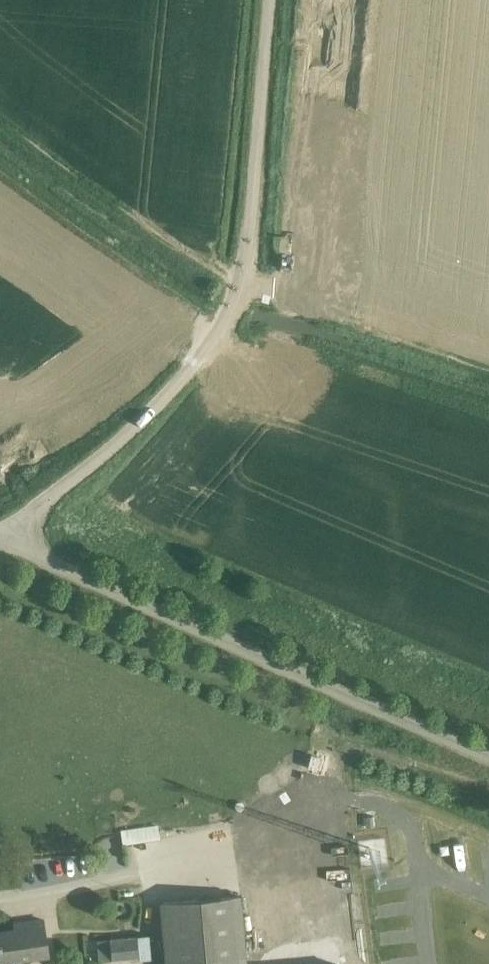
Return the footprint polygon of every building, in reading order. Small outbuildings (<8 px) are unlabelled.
[(311,755),(308,767),(315,769),(317,767),(319,759),(318,756),(311,755)] [(373,816),(365,817),(366,826),(374,825),(373,816)] [(158,823),(120,828),(121,830),(123,843),(160,838),(158,825),(158,823)] [(160,903),(166,963),(246,963),(240,895),(160,903)] [(20,960),(48,956),(43,920),(24,923),(25,929),(0,932),(0,963),(20,963),(20,960)] [(149,935),(109,938),(111,960),(138,957),(151,956),(149,935)]
